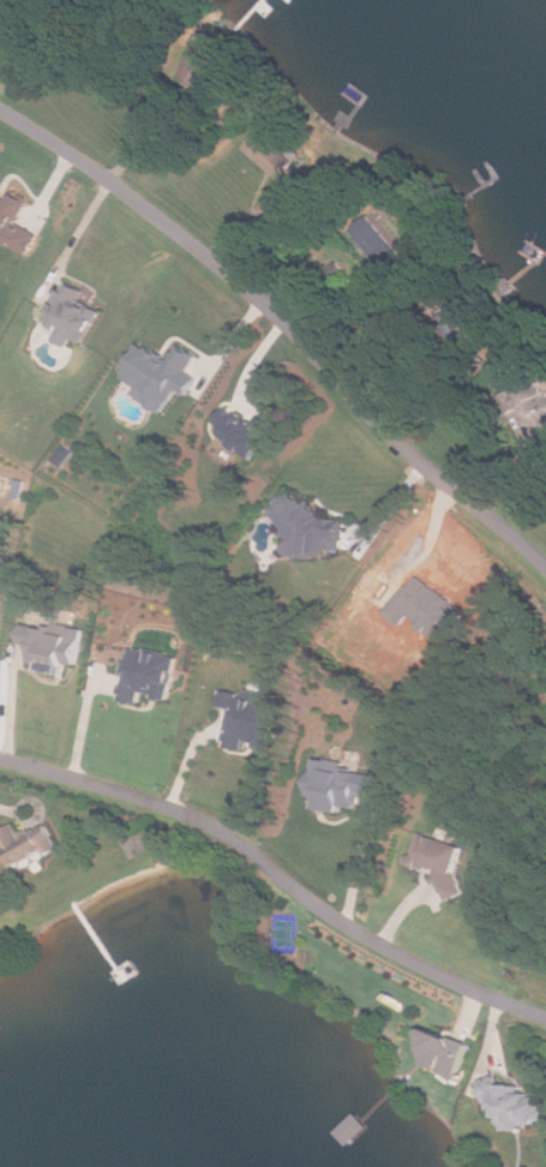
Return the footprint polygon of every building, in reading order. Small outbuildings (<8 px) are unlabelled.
[(280,178),(296,157),(260,127),(244,146),(280,178)] [(31,251),(38,231),(19,225),(28,198),(0,189),(0,241),(31,251)] [(289,206),(275,191),(259,206),(272,221),(289,206)] [(372,216),(413,267),(395,281),(355,232),(372,216)] [(85,341),(103,309),(86,299),(91,289),(70,277),(47,319),(61,327),(56,336),(71,343),(76,336),(85,341)] [(168,408),(176,387),(192,393),(199,375),(192,371),(199,351),(179,342),(175,354),(138,340),(124,376),(140,383),(136,396),(168,408)] [(545,382),(545,384),(545,429),(539,433),(524,409),(516,413),(509,418),(500,400),(521,389),(523,393),(545,382)] [(257,457),(280,418),(266,411),(259,424),(224,403),(209,429),(257,457)] [(329,516),(312,497),(306,503),(295,491),(287,491),(269,508),(290,531),(289,551),(330,555),(346,541),(347,517),(329,516)] [(84,628),(24,620),(22,641),(32,642),(30,660),(46,662),(46,669),(66,671),(67,660),(79,662),(84,628)] [(170,699),(174,681),(175,681),(176,668),(175,666),(179,656),(167,653),(167,651),(149,646),(148,650),(145,648),(146,647),(139,646),(138,647),(133,646),(132,653),(130,653),(130,657),(131,660),(130,665),(122,664),(121,674),(128,675),(122,699),(136,701),(136,699),(142,700),(144,689),(157,692),(156,695),(158,699),(163,699),(164,696),(170,699)] [(229,744),(247,747),(248,738),(257,740),(256,746),(269,747),(270,736),(272,736),(274,732),(271,732),(278,694),(248,688),(247,696),(241,695),(242,692),(223,688),(221,705),(238,707),(229,744)] [(320,806),(343,810),(344,804),(356,806),(360,790),(373,792),(377,770),(317,759),(311,792),(322,795),(320,806)] [(11,869),(0,841),(0,830),(6,827),(6,828),(16,824),(22,833),(29,831),(31,834),(49,825),(62,850),(49,857),(47,852),(11,869)] [(468,844),(422,832),(414,861),(439,868),(434,886),(449,891),(449,893),(454,894),(468,844)] [(476,1045),(463,1081),(448,1071),(449,1069),(438,1065),(436,1048),(428,1033),(434,1029),(476,1045)] [(541,1103),(545,1104),(545,1123),(544,1123),(538,1126),(530,1126),(530,1131),(512,1131),(512,1126),(505,1126),(503,1124),(502,1118),(500,1118),(500,1111),(497,1111),(497,1101),(492,1105),(481,1087),(499,1076),(505,1085),(520,1085),(520,1087),(526,1087),(527,1094),(534,1094),(534,1097),(541,1097),(541,1103)]
